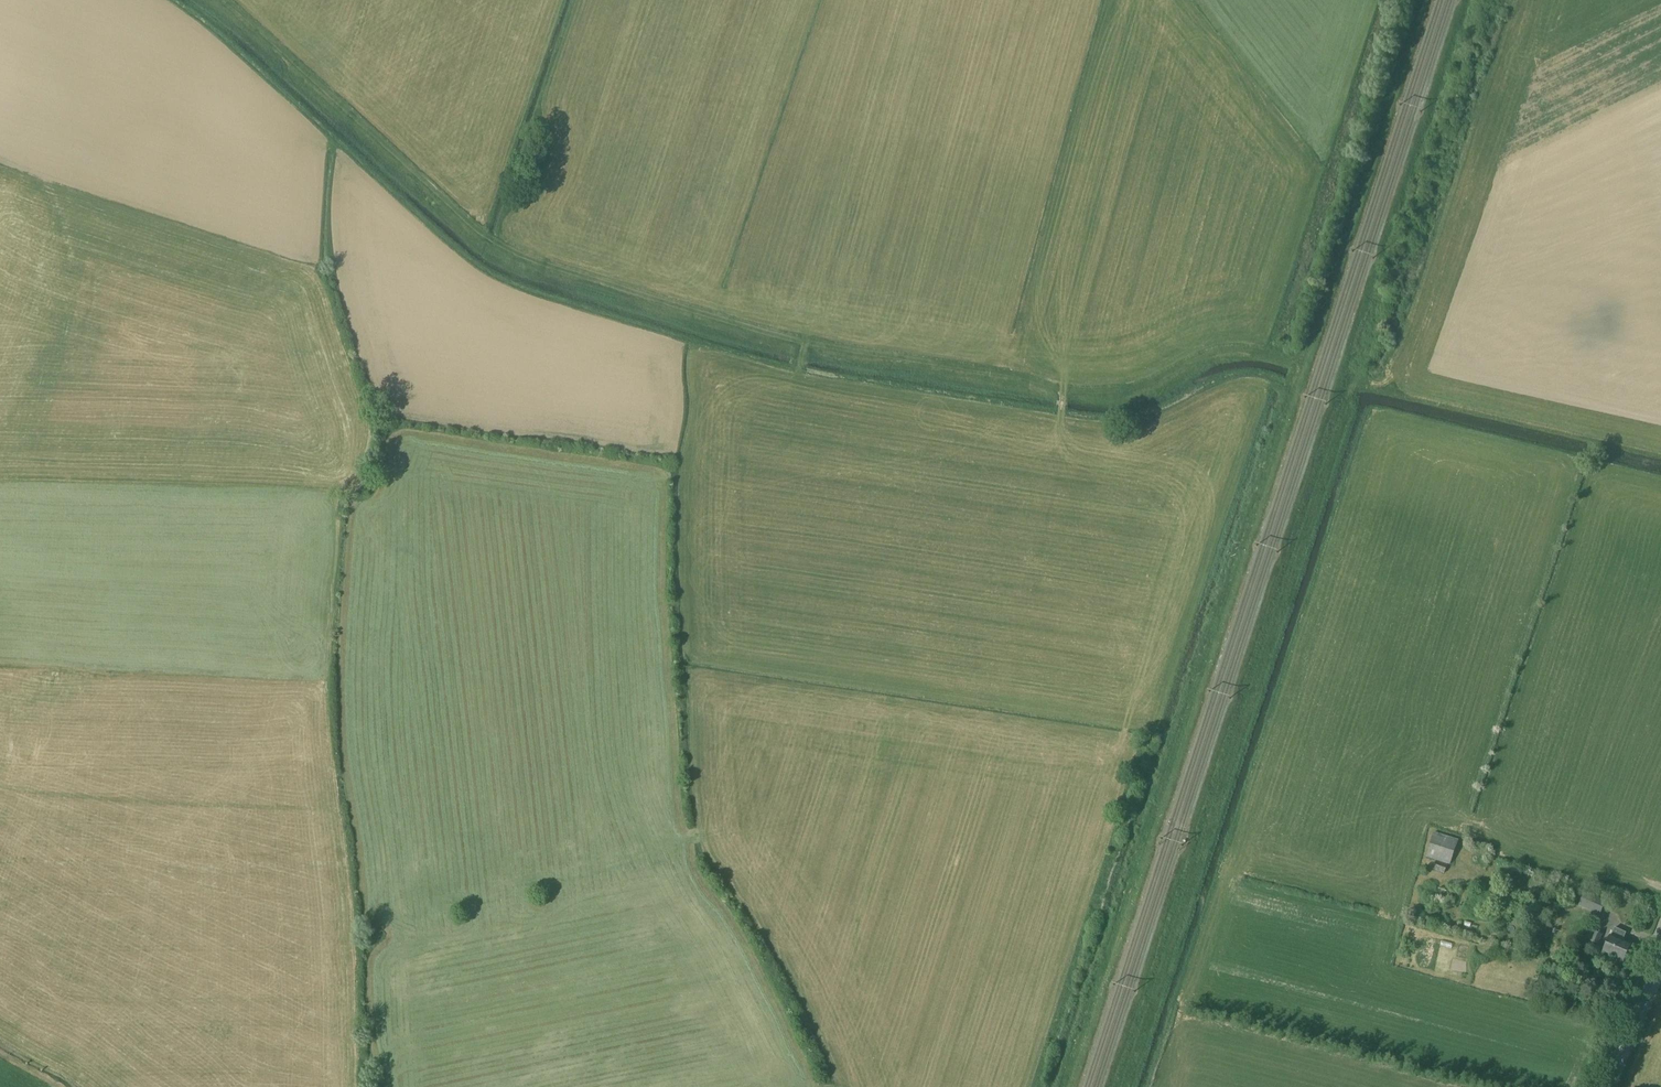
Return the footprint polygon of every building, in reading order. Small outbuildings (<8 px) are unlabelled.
[(1426,857),(1450,864),(1458,840),(1434,832),(1426,857)] [(1433,870),(1444,873),(1446,866),(1435,863),(1433,870)] [(1579,904),(1600,913),(1606,900),(1585,891),(1579,904)] [(1602,955),(1623,963),(1631,945),(1622,941),(1625,933),(1614,928),(1602,955)] [(1589,930),(1585,940),(1596,944),(1598,945),(1602,935),(1600,935),(1589,930)]
